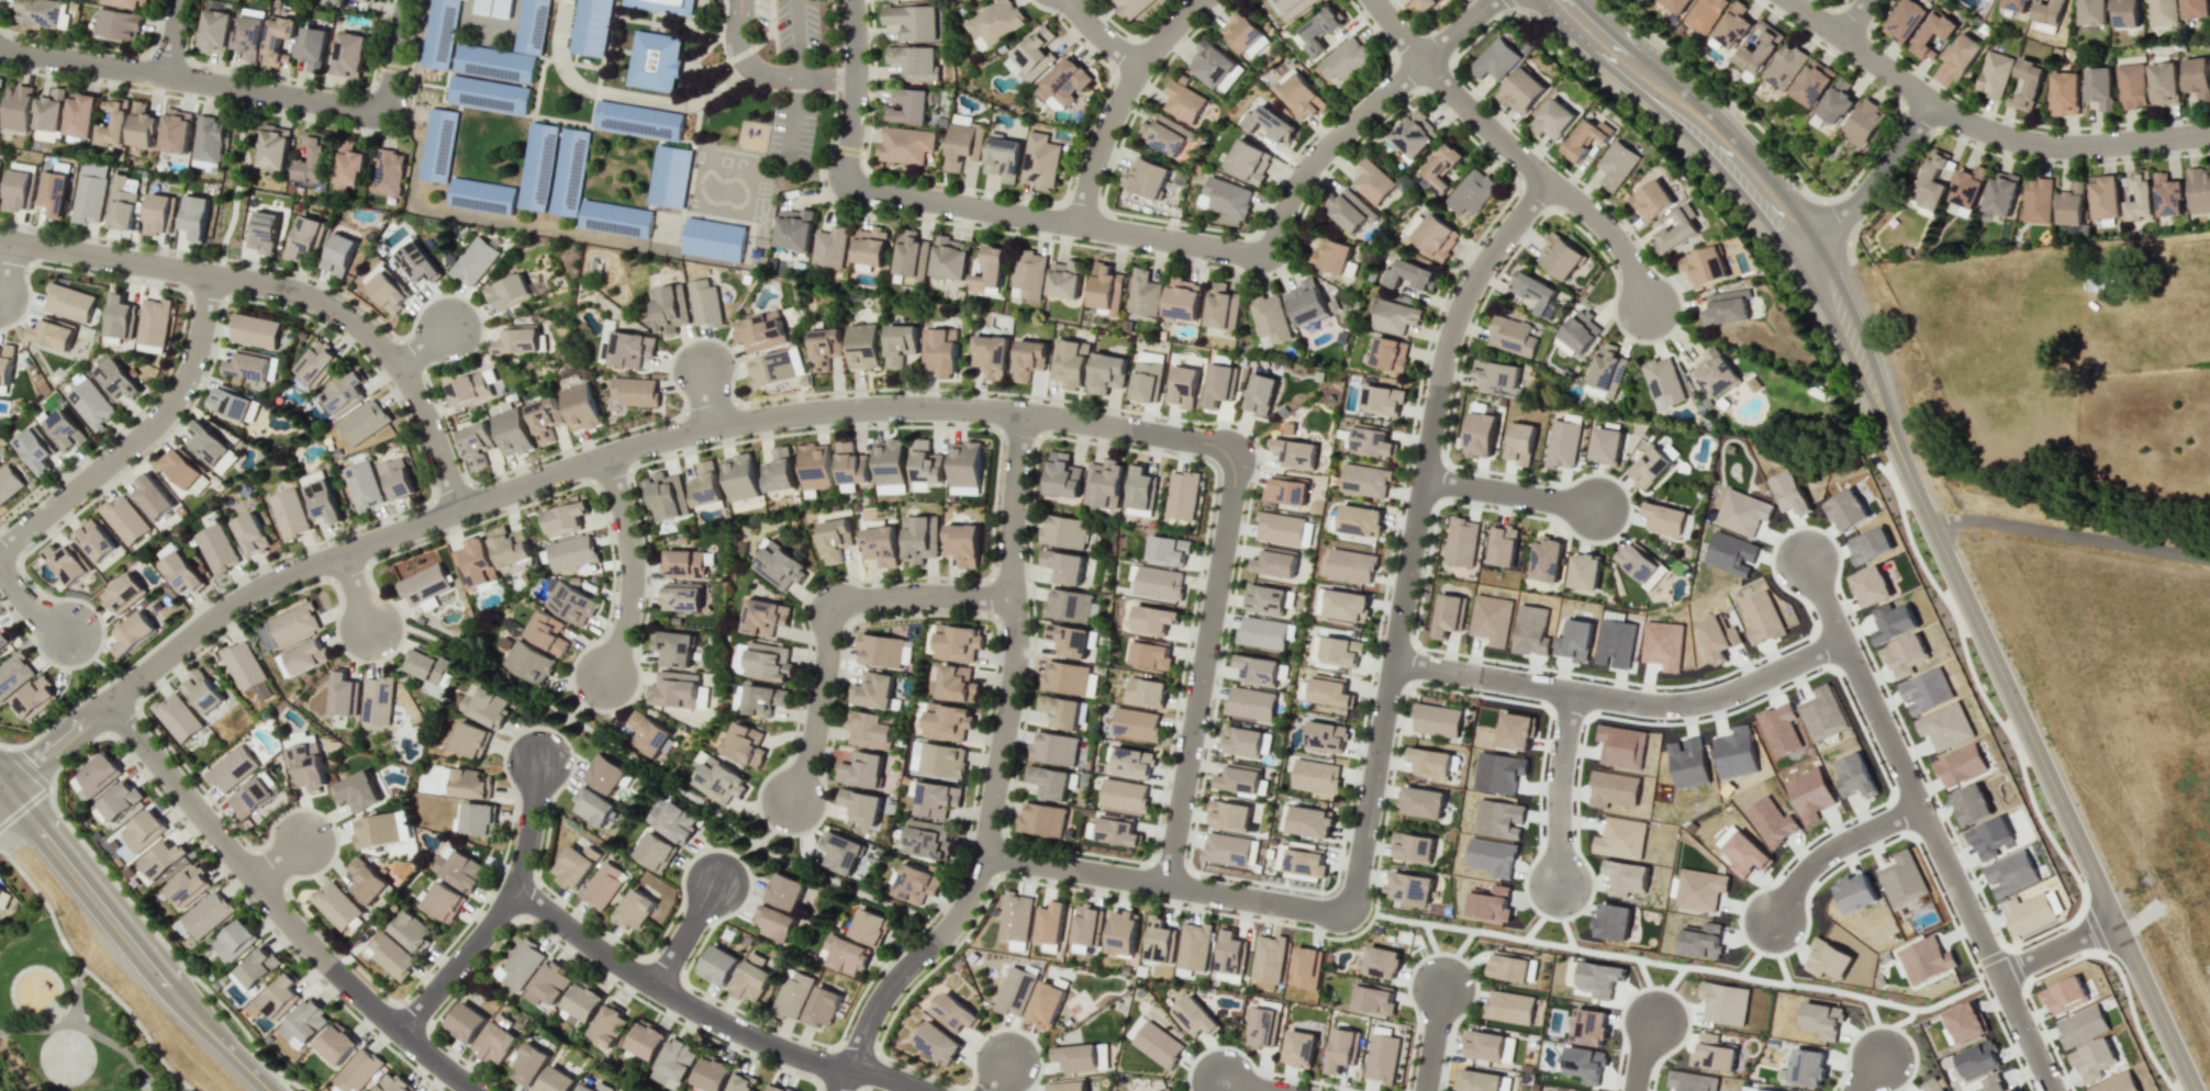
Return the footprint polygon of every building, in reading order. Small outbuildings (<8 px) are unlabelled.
[(61,0),(58,0),(17,0),(14,21),(57,28),(61,0)] [(138,9),(140,0),(103,0),(102,3),(138,9)] [(420,65),(431,0),(459,0),(448,69),(420,65)] [(472,12),(490,15),(492,0),(474,0),(472,12)] [(492,15),(509,19),(512,0),(495,0),(492,15)] [(513,49),(522,0),(550,0),(542,54),(513,49)] [(574,25),(578,0),(613,0),(603,57),(570,52),(572,34),(570,34),(571,25),(574,25)] [(623,4),(624,0),(694,0),(692,15),(623,4)] [(978,51),(1026,25),(1012,0),(1001,0),(962,21),(978,51)] [(1129,22),(1153,0),(1110,0),(1129,22)] [(1283,22),(1318,0),(1269,0),(1283,22)] [(1421,13),(1440,0),(1412,0),(1421,13)] [(1658,1),(1681,16),(1691,0),(1658,0),(1658,1)] [(1729,0),(1697,0),(1683,20),(1704,35),(1729,0)] [(1735,50),(1751,22),(1743,18),(1749,7),(1737,0),(1734,0),(1712,38),(1735,50)] [(1904,46),(1928,10),(1914,0),(1902,0),(1882,30),(1904,46)] [(2003,8),(2028,13),(2030,0),(2004,0),(2003,8)] [(2058,26),(2065,0),(2050,0),(2049,4),(2036,0),(2031,19),(2058,26)] [(2078,25),(2105,25),(2106,0),(2078,0),(2078,25)] [(2138,0),(2113,0),(2113,27),(2138,27),(2138,0)] [(2149,25),(2175,25),(2174,0),(2148,0),(2149,25)] [(2209,18),(2208,0),(2181,0),(2182,19),(2209,18)] [(935,40),(934,5),(882,7),(882,25),(899,24),(899,41),(935,40)] [(99,7),(94,33),(136,41),(138,30),(141,31),(143,14),(99,7)] [(225,56),(233,13),(206,7),(198,50),(225,56)] [(1332,31),(1345,23),(1340,15),(1337,16),(1332,7),(1298,28),(1306,42),(1302,45),(1310,57),(1338,40),(1332,31)] [(1958,24),(1936,8),(1909,48),(1930,63),(1938,51),(1928,44),(1936,33),(1947,41),(1958,24)] [(1219,29),(1247,60),(1269,40),(1241,9),(1219,29)] [(233,49),(245,50),(243,62),(258,63),(263,18),(237,16),(233,49)] [(262,64),(279,67),(280,62),(289,63),(290,54),(277,52),(279,36),(294,39),(296,19),(280,17),(280,20),(268,18),(262,64)] [(326,23),(300,21),(298,58),(308,59),(307,67),(323,68),(326,23)] [(1783,34),(1762,21),(1758,27),(1765,30),(1760,38),(1764,40),(1756,52),(1744,44),(1733,62),(1758,77),(1783,34)] [(1055,59),(1044,47),(1056,36),(1043,23),(1003,63),(1016,77),(1020,74),(1030,84),(1055,59)] [(636,29),(682,36),(678,58),(681,59),(679,77),(676,76),(672,92),(627,85),(636,29)] [(368,36),(341,30),(332,73),(358,79),(368,36)] [(1952,65),(1946,74),(1959,82),(1982,45),(1961,31),(1943,59),(1952,65)] [(1468,68),(1480,79),(1487,71),(1497,80),(1520,55),(1499,36),(1468,68)] [(1371,64),(1356,37),(1317,59),(1332,86),(1371,64)] [(1185,65),(1215,90),(1219,85),(1225,90),(1243,69),(1206,38),(1185,65)] [(1761,77),(1783,92),(1807,56),(1786,41),(1761,77)] [(458,42),(536,55),(532,83),(453,70),(458,42)] [(886,63),(902,63),(902,81),(937,81),(937,64),(933,64),(933,46),(886,47),(886,63)] [(2000,100),(2013,58),(1987,50),(1974,92),(2000,100)] [(1033,90),(1052,110),(1059,103),(1064,108),(1075,98),(1073,96),(1092,78),(1069,54),(1033,90)] [(1812,109),(1836,73),(1814,58),(1789,93),(1812,109)] [(2026,79),(2021,96),(2008,92),(2004,105),(2032,113),(2045,66),(2019,58),(2014,76),(2026,79)] [(2208,58),(2182,59),(2183,92),(2197,91),(2197,102),(2209,102),(2209,97),(2208,58)] [(2146,106),(2142,63),(2116,65),(2120,109),(2146,106)] [(2149,64),(2150,105),(2178,104),(2177,63),(2149,64)] [(1521,117),(1547,88),(1523,65),(1496,94),(1521,117)] [(2084,68),(2085,101),(2098,100),(2099,112),(2113,111),(2111,67),(2084,68)] [(1299,119),(1308,110),(1314,116),(1327,104),(1296,72),(1274,92),(1299,119)] [(2052,115),(2079,114),(2078,72),(2051,73),(2052,115)] [(453,74),(531,87),(526,115),(448,102),(453,74)] [(1816,111),(1838,126),(1856,99),(1847,92),(1853,84),(1841,75),(1816,111)] [(1206,99),(1172,79),(1164,92),(1170,96),(1162,108),(1191,125),(1206,99)] [(27,131),(32,87),(5,84),(0,128),(27,131)] [(38,96),(32,139),(57,142),(65,89),(52,87),(50,98),(38,96)] [(90,139),(98,97),(70,91),(62,134),(90,139)] [(1543,131),(1555,141),(1576,116),(1553,96),(1527,125),(1539,135),(1543,131)] [(1841,136),(1864,149),(1887,110),(1864,96),(1841,136)] [(95,144),(122,148),(129,100),(111,97),(109,113),(113,113),(111,126),(98,124),(95,144)] [(599,99),(683,113),(679,142),(594,127),(599,99)] [(157,116),(146,115),(147,102),(133,101),(128,145),(153,147),(157,116)] [(1244,129),(1252,134),(1260,122),(1271,129),(1268,133),(1285,145),(1297,127),(1261,103),(1244,129)] [(431,106),(459,111),(447,183),(418,178),(431,106)] [(187,153),(191,111),(164,109),(160,151),(187,153)] [(1145,141),(1177,158),(1191,130),(1159,114),(1145,141)] [(218,163),(223,119),(197,116),(192,160),(218,163)] [(1411,160),(1438,134),(1422,117),(1416,122),(1409,116),(1388,136),(1411,160)] [(1591,134),(1605,143),(1614,129),(1600,120),(1597,126),(1584,117),(1562,151),(1579,163),(1589,148),(1584,145),(1591,134)] [(531,121),(559,125),(544,212),(516,206),(531,121)] [(944,171),(960,173),(961,157),(979,159),(983,127),(949,123),(944,171)] [(284,170),(289,127),(262,124),(257,167),(284,170)] [(562,126),(591,132),(576,217),(548,212),(562,126)] [(923,163),(924,151),(934,151),(935,130),(883,128),(882,142),(878,142),(877,161),(923,163)] [(327,133),(301,130),(299,144),(304,145),(302,160),(295,159),(292,179),(321,182),(327,133)] [(1054,190),(1060,144),(1047,142),(1048,133),(1029,130),(1021,182),(1036,185),(1036,187),(1054,190)] [(1021,140),(987,137),(984,173),(998,174),(999,160),(1005,160),(1003,182),(1016,184),(1021,140)] [(1223,169),(1259,184),(1273,154),(1237,138),(1223,169)] [(1639,154),(1613,139),(1597,167),(1606,172),(1600,184),(1616,194),(1639,154)] [(1450,185),(1443,178),(1463,156),(1449,142),(1421,173),(1443,193),(1450,185)] [(365,153),(353,151),(354,145),(340,143),(333,191),(345,192),(346,184),(360,187),(365,153)] [(657,144),(693,149),(683,209),(648,202),(657,144)] [(1948,153),(1932,147),(1916,191),(1924,194),(1920,205),(1937,212),(1947,185),(1938,181),(1948,153)] [(372,193),(399,196),(405,152),(377,149),(372,193)] [(1158,200),(1170,169),(1133,154),(1121,186),(1158,200)] [(1360,173),(1350,184),(1375,206),(1395,184),(1366,157),(1355,168),(1360,173)] [(69,164),(54,161),(52,173),(42,171),(36,205),(48,207),(47,216),(61,218),(69,164)] [(2,208),(27,212),(35,165),(10,162),(2,208)] [(71,220),(98,224),(108,168),(80,163),(71,220)] [(1989,170),(1976,164),(1972,174),(1961,169),(1947,199),(1971,210),(1989,170)] [(1465,208),(1472,214),(1497,186),(1475,166),(1443,201),(1459,215),(1465,208)] [(2186,169),(2189,213),(2209,212),(2209,168),(2186,169)] [(2020,176),(1993,169),(1983,211),(2010,218),(2020,176)] [(2125,201),(2125,221),(2152,220),(2150,170),(2130,170),(2130,187),(2136,187),(2137,201),(2125,201)] [(2155,172),(2157,216),(2183,215),(2182,181),(2167,181),(2167,172),(2155,172)] [(132,230),(138,178),(112,175),(105,227),(132,230)] [(1253,191),(1208,176),(1202,195),(1210,198),(1206,208),(1244,220),(1253,191)] [(2090,176),(2091,219),(2119,219),(2118,176),(2090,176)] [(451,177),(516,187),(512,215),(447,204),(451,177)] [(1646,222),(1674,203),(1657,178),(1628,197),(1646,222)] [(2051,179),(2024,178),(2023,222),(2050,223),(2051,179)] [(2084,181),(2071,181),(2070,192),(2058,191),(2057,224),(2083,225),(2084,181)] [(1377,216),(1344,187),(1331,202),(1336,206),(1329,214),(1352,234),(1366,219),(1371,223),(1377,216)] [(175,197),(149,192),(143,231),(169,235),(175,197)] [(209,199),(186,194),(179,229),(191,231),(189,241),(201,243),(209,199)] [(582,199),(654,211),(649,239),(578,226),(582,199)] [(775,247),(809,251),(814,210),(807,209),(806,213),(780,209),(775,247)] [(251,248),(259,248),(258,254),(274,255),(278,214),(255,211),(251,248)] [(1461,236),(1431,211),(1409,237),(1439,262),(1461,236)] [(324,222),(299,215),(286,257),(299,260),(301,251),(314,255),(324,222)] [(688,216),(747,226),(741,262),(682,252),(688,216)] [(846,227),(832,226),(832,232),(816,230),(813,264),(843,267),(846,227)] [(858,229),(853,266),(869,269),(869,265),(882,267),(887,227),(873,226),(872,231),(858,229)] [(893,274),(920,278),(926,240),(916,239),(917,234),(900,231),(893,274)] [(1533,257),(1564,282),(1585,256),(1554,231),(1533,257)] [(321,269),(343,277),(357,241),(335,232),(321,269)] [(471,289),(500,252),(477,234),(449,271),(471,289)] [(963,280),(969,242),(936,236),(930,275),(963,280)] [(1312,267),(1353,275),(1355,266),(1347,265),(1351,244),(1318,237),(1312,267)] [(439,272),(415,240),(395,254),(419,287),(439,272)] [(1004,247),(983,245),(981,263),(987,263),(986,276),(969,274),(967,290),(998,294),(1004,247)] [(1728,276),(1718,245),(1678,258),(1683,272),(1687,270),(1693,288),(1728,276)] [(1045,253),(1016,250),(1011,297),(1039,300),(1045,253)] [(1387,286),(1396,289),(1400,277),(1412,282),(1411,284),(1430,291),(1437,272),(1397,257),(1387,286)] [(1047,296),(1077,298),(1080,260),(1067,259),(1067,264),(1050,263),(1047,296)] [(1088,306),(1097,307),(1097,310),(1106,311),(1105,315),(1118,316),(1123,274),(1110,273),(1111,265),(1094,263),(1088,306)] [(365,286),(393,315),(412,296),(384,267),(365,286)] [(1149,282),(1150,269),(1133,267),(1128,313),(1157,316),(1160,283),(1149,282)] [(1533,314),(1549,320),(1555,306),(1550,304),(1557,288),(1517,271),(1510,288),(1528,296),(1528,293),(1540,298),(1533,314)] [(483,288),(487,298),(491,296),(497,311),(531,297),(521,273),(483,288)] [(1196,321),(1202,282),(1168,277),(1162,316),(1196,321)] [(1297,328),(1328,315),(1313,278),(1281,291),(1297,328)] [(718,286),(710,287),(709,279),(689,281),(694,326),(708,324),(708,327),(722,326),(718,286)] [(1204,326),(1234,330),(1240,294),(1226,292),(1227,283),(1211,280),(1204,326)] [(43,310),(87,324),(96,295),(51,282),(43,310)] [(652,301),(658,335),(677,332),(676,326),(690,324),(683,283),(657,288),(659,300),(652,301)] [(1707,293),(1709,309),(1701,309),(1702,325),(1747,320),(1745,298),(1751,298),(1750,289),(1707,293)] [(136,305),(123,303),(125,292),(112,290),(104,335),(131,339),(136,305)] [(1289,339),(1278,293),(1248,300),(1260,347),(1289,339)] [(137,345),(152,347),(152,352),(164,353),(170,300),(142,297),(137,345)] [(1600,327),(1589,321),(1592,315),(1577,306),(1557,339),(1583,355),(1600,327)] [(747,354),(787,344),(778,311),(733,322),(738,343),(744,341),(747,354)] [(229,340),(274,350),(280,322),(235,312),(229,340)] [(1486,344),(1530,358),(1537,338),(1528,336),(1531,326),(1495,314),(1486,344)] [(30,325),(27,341),(70,349),(75,325),(42,319),(40,327),(30,325)] [(847,325),(877,323),(880,368),(863,370),(862,365),(850,367),(847,325)] [(885,324),(915,325),(915,353),(903,353),(902,369),(885,368),(885,324)] [(494,341),(495,354),(538,353),(538,325),(503,326),(504,340),(494,341)] [(810,329),(840,328),(841,357),(829,357),(829,371),(812,372),(810,329)] [(920,329),(956,329),(956,372),(948,372),(948,378),(936,378),(936,370),(919,370),(919,360),(922,360),(920,329)] [(656,337),(613,331),(609,364),(639,368),(641,355),(653,357),(656,337)] [(973,336),(995,337),(995,335),(1008,335),(1005,370),(1004,370),(1004,381),(984,379),(985,365),(972,364),(973,336)] [(1402,373),(1410,344),(1377,335),(1369,364),(1402,373)] [(1017,339),(1047,342),(1043,370),(1029,369),(1028,383),(1013,381),(1017,339)] [(1083,390),(1089,343),(1054,339),(1049,379),(1064,381),(1063,387),(1083,390)] [(314,387),(340,359),(319,340),(293,368),(314,387)] [(1585,387),(1592,389),(1591,392),(1613,399),(1626,358),(1615,354),(1617,347),(1600,341),(1585,387)] [(9,388),(15,345),(1,343),(1,347),(0,347),(0,386),(9,388)] [(804,377),(798,348),(746,359),(752,388),(804,377)] [(1739,381),(1718,348),(1689,366),(1710,399),(1739,381)] [(270,353),(236,349),(234,361),(223,360),(221,374),(273,381),(274,375),(267,374),(270,353)] [(1127,356),(1093,351),(1088,393),(1107,395),(1108,387),(1123,389),(1127,356)] [(1162,354),(1136,351),(1130,400),(1157,402),(1162,354)] [(94,371),(116,398),(124,391),(131,400),(141,391),(112,355),(94,371)] [(1685,400),(1669,355),(1641,365),(1656,410),(1685,400)] [(1217,400),(1232,401),(1236,367),(1209,363),(1203,407),(1216,409),(1217,400)] [(1167,401),(1179,403),(1179,408),(1192,410),(1198,369),(1173,365),(1167,401)] [(454,409),(499,392),(490,368),(445,384),(454,409)] [(363,381),(358,371),(320,392),(333,416),(364,399),(357,385),(363,381)] [(1255,411),(1254,414),(1267,417),(1276,379),(1254,373),(1245,409),(1255,411)] [(1753,393),(1761,386),(1753,376),(1745,382),(1753,393)] [(115,413),(89,377),(66,394),(96,434),(105,427),(102,423),(115,413)] [(611,398),(619,399),(619,405),(657,406),(658,379),(612,378),(611,398)] [(600,425),(589,382),(560,389),(571,432),(600,425)] [(1405,389),(1364,385),(1361,412),(1397,416),(1399,403),(1404,404),(1405,389)] [(253,421),(258,399),(216,388),(213,399),(207,397),(204,409),(253,421)] [(526,406),(540,446),(555,441),(551,427),(564,423),(555,396),(526,406)] [(351,447),(390,421),(375,397),(336,423),(351,447)] [(533,447),(518,407),(512,409),(510,401),(488,410),(506,457),(533,447)] [(66,452),(85,439),(64,407),(39,424),(49,439),(55,435),(66,452)] [(1464,454),(1490,458),(1497,415),(1471,411),(1464,454)] [(188,444),(214,468),(218,464),(222,467),(225,463),(228,466),(237,456),(198,419),(188,429),(196,436),(188,444)] [(1573,469),(1580,424),(1552,419),(1545,464),(1573,469)] [(495,448),(486,421),(458,431),(472,472),(488,466),(483,452),(495,448)] [(1535,426),(1509,421),(1502,460),(1528,465),(1535,426)] [(1350,450),(1395,455),(1396,443),(1386,442),(1388,427),(1353,423),(1350,450)] [(52,469),(44,460),(54,452),(33,425),(13,441),(41,478),(52,469)] [(1590,461),(1618,464),(1621,430),(1593,427),(1590,461)] [(1317,444),(1271,437),(1269,450),(1281,452),(1279,466),(1313,471),(1317,444)] [(873,442),(874,486),(905,485),(904,438),(888,438),(888,441),(873,442)] [(912,438),(929,438),(929,454),(934,454),(934,453),(942,453),(941,483),(911,482),(912,438)] [(835,441),(838,485),(869,482),(867,454),(853,455),(851,440),(835,441)] [(951,442),(963,443),(963,440),(980,441),(978,487),(949,486),(951,442)] [(799,445),(807,445),(807,442),(814,442),(815,445),(829,443),(831,488),(802,491),(799,445)] [(205,471),(177,445),(159,464),(187,491),(205,471)] [(795,488),(789,446),(771,448),(773,463),(761,464),(765,492),(795,488)] [(1627,474),(1645,490),(1671,462),(1654,446),(1627,474)] [(1082,467),(1068,465),(1070,453),(1050,450),(1044,494),(1078,498),(1082,467)] [(759,497),(750,453),(721,458),(730,502),(759,497)] [(391,502),(415,492),(401,456),(377,465),(391,502)] [(383,503),(369,460),(342,468),(357,512),(383,503)] [(693,507),(722,501),(713,460),(696,463),(700,479),(687,482),(693,507)] [(1123,462),(1104,460),(1103,465),(1088,463),(1082,504),(1117,509),(1123,462)] [(1125,513),(1151,517),(1157,477),(1143,475),(1145,463),(1132,462),(1125,513)] [(25,487),(9,464),(0,470),(0,504),(25,487)] [(1340,493),(1386,498),(1389,469),(1344,464),(1340,493)] [(1170,471),(1165,517),(1194,520),(1199,474),(1170,471)] [(665,520),(689,514),(679,473),(665,477),(664,472),(645,477),(653,509),(662,507),(665,520)] [(174,506),(147,473),(137,481),(142,488),(134,494),(156,520),(174,506)] [(1263,500),(1303,506),(1307,479),(1271,474),(1269,490),(1264,489),(1263,500)] [(326,515),(328,524),(340,520),(326,479),(303,486),(315,519),(326,515)] [(283,541),(310,531),(295,488),(268,497),(283,541)] [(129,546),(150,529),(121,492),(99,510),(129,546)] [(1680,538),(1687,511),(1646,501),(1643,514),(1651,517),(1648,530),(1680,538)] [(547,536),(581,531),(579,515),(589,514),(587,502),(543,509),(547,536)] [(1382,508),(1340,506),(1338,534),(1381,536),(1382,508)] [(269,546),(254,512),(232,521),(247,555),(259,550),(269,546)] [(1255,541),(1301,545),(1304,517),(1258,512),(1255,541)] [(1087,520),(1043,514),(1040,544),(1083,549),(1087,520)] [(938,557),(937,516),(912,516),(912,528),(903,528),(903,563),(923,563),(923,557),(938,557)] [(73,534),(99,563),(117,546),(91,517),(73,534)] [(1443,563),(1472,568),(1479,521),(1451,517),(1443,563)] [(842,562),(840,547),(852,545),(847,518),(818,523),(825,564),(842,562)] [(193,534),(214,576),(239,564),(219,522),(193,534)] [(957,568),(977,568),(978,524),(945,523),(944,555),(957,555),(957,568)] [(522,529),(508,533),(505,525),(489,530),(502,571),(525,563),(526,568),(533,565),(522,529)] [(1513,567),(1517,529),(1492,526),(1488,564),(1513,567)] [(552,572),(597,561),(591,534),(546,544),(552,572)] [(452,551),(466,591),(498,579),(482,535),(464,542),(465,546),(452,551)] [(1529,578),(1555,584),(1563,541),(1537,536),(1529,578)] [(1184,563),(1184,553),(1190,554),(1191,539),(1149,537),(1148,561),(1184,563)] [(750,567),(783,591),(792,579),(797,583),(808,567),(770,539),(750,567)] [(1648,590),(1667,570),(1632,539),(1614,559),(1648,590)] [(43,552),(70,586),(91,569),(69,542),(58,551),(52,544),(43,552)] [(1252,558),(1250,572),(1293,578),(1296,551),(1263,547),(1261,559),(1252,558)] [(1326,578),(1372,583),(1375,554),(1329,548),(1326,578)] [(189,584),(194,591),(204,582),(177,549),(159,564),(181,591),(189,584)] [(703,551),(665,550),(664,578),(703,579),(703,551)] [(393,564),(398,579),(436,565),(430,551),(393,564)] [(1051,583),(1080,585),(1083,554),(1041,551),(1040,567),(1052,567),(1051,583)] [(1595,591),(1601,557),(1573,552),(1567,586),(1595,591)] [(452,588),(440,562),(397,582),(409,608),(420,603),(424,612),(438,605),(434,596),(452,588)] [(1134,593),(1180,600),(1184,572),(1138,565),(1134,593)] [(101,594),(117,615),(147,592),(130,571),(101,594)] [(544,605),(582,627),(597,602),(559,579),(544,605)] [(1281,616),(1286,590),(1248,583),(1246,593),(1248,593),(1245,609),(1281,616)] [(700,610),(700,586),(662,585),(661,609),(700,610)] [(1044,618),(1088,623),(1091,593),(1047,588),(1044,618)] [(1327,589),(1323,616),(1365,623),(1369,596),(1327,589)] [(1445,640),(1447,630),(1461,632),(1467,598),(1439,594),(1433,638),(1445,640)] [(741,631),(771,638),(774,624),(787,626),(791,607),(748,597),(741,631)] [(321,629),(311,602),(268,618),(277,645),(321,629)] [(1165,636),(1166,623),(1178,625),(1179,610),(1134,605),(1131,632),(1165,636)] [(557,636),(564,623),(539,609),(524,636),(561,656),(569,642),(557,636)] [(122,641),(113,648),(122,658),(157,630),(142,611),(115,632),(122,641)] [(1056,656),(1084,659),(1088,629),(1047,624),(1044,640),(1058,641),(1056,656)] [(983,629),(947,625),(947,626),(936,625),(932,658),(973,662),(974,648),(981,649),(983,629)] [(14,643),(6,630),(0,634),(0,651),(14,643)] [(659,667),(691,669),(693,633),(653,631),(652,650),(659,651),(659,667)] [(903,638),(860,633),(856,663),(899,668),(903,638)] [(1363,640),(1321,636),(1319,663),(1356,666),(1357,655),(1362,655),(1363,640)] [(284,654),(294,676),(328,659),(317,638),(284,654)] [(1170,643),(1133,638),(1129,664),(1170,670),(1172,657),(1168,656),(1170,643)] [(220,653),(243,693),(267,679),(244,639),(220,653)] [(555,657),(514,640),(503,668),(544,685),(555,657)] [(755,677),(787,681),(791,648),(748,642),(745,669),(756,670),(755,677)] [(403,670),(440,685),(451,660),(414,645),(403,670)] [(37,672),(20,650),(0,666),(0,700),(1,701),(37,672)] [(1236,654),(1234,667),(1243,669),(1240,680),(1274,687),(1276,679),(1285,680),(1288,664),(1236,654)] [(1093,696),(1096,674),(1089,673),(1090,665),(1044,660),(1041,690),(1093,696)] [(936,697),(977,703),(980,682),(969,681),(971,668),(940,663),(936,697)] [(204,716),(224,701),(201,669),(180,684),(204,716)] [(347,670),(334,669),(329,713),(356,716),(360,681),(346,680),(347,670)] [(695,708),(697,674),(658,671),(657,684),(651,683),(650,705),(695,708)] [(889,709),(893,675),(862,671),(861,685),(852,683),(849,704),(889,709)] [(1346,680),(1312,673),(1307,700),(1352,709),(1354,695),(1344,693),(1346,680)] [(12,698),(29,721),(60,699),(44,676),(12,698)] [(1124,703),(1163,709),(1167,682),(1128,676),(1124,703)] [(363,724),(392,724),(393,678),(364,677),(363,724)] [(261,701),(272,695),(265,681),(254,687),(261,701)] [(772,704),(785,706),(789,691),(747,682),(741,713),(769,719),(772,704)] [(1276,694),(1230,685),(1224,718),(1253,723),(1254,719),(1271,722),(1276,694)] [(498,729),(512,702),(480,686),(475,698),(466,693),(458,710),(498,729)] [(706,687),(697,686),(695,708),(705,709),(706,687)] [(182,744),(204,726),(174,690),(152,708),(182,744)] [(1076,730),(1079,699),(1038,695),(1036,711),(1048,712),(1047,727),(1076,730)] [(962,742),(964,728),(970,729),(973,710),(938,704),(927,702),(922,736),(962,742)] [(1412,731),(1457,738),(1462,710),(1416,703),(1412,731)] [(1157,741),(1160,713),(1114,708),(1111,737),(1157,741)] [(655,758),(672,733),(636,709),(627,723),(641,732),(633,744),(655,758)] [(848,744),(890,750),(894,716),(850,711),(848,728),(851,728),(848,744)] [(449,748),(480,760),(491,732),(461,719),(449,748)] [(1345,741),(1348,727),(1309,720),(1304,747),(1341,754),(1343,740),(1345,741)] [(760,767),(766,750),(758,747),(764,731),(733,721),(722,754),(760,767)] [(1221,752),(1267,757),(1270,732),(1224,727),(1221,752)] [(1077,736),(1034,731),(1030,761),(1074,766),(1077,736)] [(317,741),(289,747),(297,787),(307,785),(308,791),(326,788),(317,741)] [(966,750),(923,742),(918,771),(961,779),(966,750)] [(259,765),(241,743),(205,773),(224,795),(259,765)] [(1111,774),(1147,778),(1150,764),(1152,764),(1154,753),(1115,747),(1111,774)] [(1447,781),(1452,754),(1410,747),(1408,760),(1416,761),(1413,775),(1447,781)] [(835,782),(879,788),(883,754),(852,750),(850,764),(838,762),(835,782)] [(627,769),(599,753),(584,780),(612,796),(627,769)] [(732,794),(738,797),(748,780),(708,755),(690,784),(725,806),(732,794)] [(1290,786),(1336,795),(1341,766),(1295,758),(1290,786)] [(1216,774),(1214,787),(1256,795),(1261,768),(1227,762),(1225,776),(1216,774)] [(1065,802),(1067,787),(1074,788),(1077,773),(1028,765),(1025,782),(1038,784),(1036,798),(1065,802)] [(449,794),(489,800),(492,780),(479,778),(480,771),(454,767),(449,794)] [(353,814),(381,801),(367,770),(330,786),(338,805),(347,801),(353,814)] [(244,820),(275,795),(260,777),(229,802),(244,820)] [(1149,786),(1103,777),(1098,805),(1144,814),(1149,786)] [(98,805),(113,823),(143,798),(128,780),(98,805)] [(914,815),(945,819),(946,805),(958,807),(961,787),(919,781),(914,815)] [(1440,820),(1445,793),(1403,785),(1399,812),(1440,820)] [(602,828),(616,804),(585,787),(571,811),(602,828)] [(848,821),(876,826),(881,795),(840,788),(836,805),(850,807),(848,821)] [(651,824),(683,845),(700,819),(668,798),(651,824)] [(1246,832),(1249,805),(1211,800),(1208,827),(1246,832)] [(1017,832),(1061,838),(1066,807),(1022,801),(1017,832)] [(494,835),(496,804),(463,803),(462,833),(494,835)] [(1333,811),(1291,805),(1287,833),(1329,839),(1333,811)] [(138,854),(168,828),(150,807),(120,833),(138,854)] [(400,842),(396,813),(352,820),(357,849),(400,842)] [(1096,840),(1139,847),(1141,834),(1132,832),(1134,818),(1100,813),(1096,840)] [(950,826),(907,818),(901,852),(944,860),(950,826)] [(661,874),(678,848),(650,830),(633,855),(661,874)] [(862,842),(827,831),(822,846),(826,847),(820,866),(851,876),(862,842)] [(1201,860),(1246,868),(1252,839),(1206,831),(1201,860)] [(1392,859),(1430,864),(1433,837),(1395,832),(1392,859)] [(174,849),(166,841),(140,863),(156,881),(190,852),(181,843),(174,849)] [(601,853),(587,844),(582,852),(570,844),(550,874),(576,891),(601,853)] [(473,893),(487,866),(455,850),(449,860),(440,855),(431,872),(473,893)] [(346,867),(359,879),(350,888),(369,906),(389,884),(358,855),(346,867)] [(622,883),(617,879),(622,871),(605,860),(579,896),(602,912),(622,883)] [(165,888),(182,909),(213,884),(196,863),(165,888)] [(934,896),(941,877),(903,863),(891,895),(920,906),(925,893),(934,896)] [(764,900),(793,911),(805,883),(776,871),(764,900)] [(1429,904),(1433,878),(1391,872),(1387,898),(1429,904)] [(362,913),(331,879),(310,898),(342,932),(362,913)] [(422,905),(449,923),(466,898),(438,880),(422,905)] [(613,918),(635,933),(656,903),(634,887),(613,918)] [(181,918),(199,940),(235,911),(217,889),(181,918)] [(998,938),(1026,942),(1033,896),(1005,892),(998,938)] [(2057,919),(2045,892),(2019,903),(2017,897),(1999,904),(2013,937),(2057,919)] [(1036,942),(1060,944),(1064,899),(1052,898),(1051,908),(1039,907),(1036,942)] [(1072,944),(1099,947),(1103,908),(1076,905),(1072,944)] [(796,917),(764,906),(755,933),(787,943),(796,917)] [(848,935),(877,947),(889,919),(860,906),(848,935)] [(426,936),(431,928),(405,909),(389,932),(420,954),(430,939),(426,936)] [(1140,914),(1113,909),(1105,951),(1132,956),(1140,914)] [(1176,929),(1163,928),(1165,916),(1151,914),(1145,960),(1171,964),(1176,929)] [(212,944),(230,964),(259,938),(241,918),(212,944)] [(1177,968),(1205,972),(1210,925),(1182,922),(1177,968)] [(365,951),(400,982),(418,962),(383,931),(365,951)] [(1950,951),(1943,954),(1934,934),(1897,950),(1912,986),(1957,967),(1950,951)] [(504,967),(500,965),(493,974),(518,992),(546,953),(525,938),(504,967)] [(740,959),(714,944),(698,972),(724,987),(740,959)] [(281,963),(265,945),(235,972),(252,990),(281,963)] [(1362,974),(1395,981),(1401,952),(1368,945),(1362,974)] [(1290,986),(1317,988),(1321,950),(1294,947),(1290,986)] [(778,965),(751,950),(728,989),(755,1004),(778,965)] [(1485,976),(1533,983),(1537,959),(1493,953),(1491,964),(1487,964),(1485,976)] [(536,1005),(542,997),(553,1006),(575,978),(551,959),(523,995),(536,1005)] [(1577,989),(1593,991),(1592,998),(1610,1001),(1613,980),(1624,982),(1626,967),(1580,962),(1577,989)] [(993,1009),(1018,1018),(1034,974),(1010,965),(993,1009)] [(258,1003),(277,1021),(300,996),(291,987),(299,980),(289,970),(258,1003)] [(2038,992),(2044,1005),(2049,1003),(2054,1015),(2089,1001),(2078,975),(2038,992)] [(1065,989),(1039,980),(1026,1021),(1051,1030),(1065,989)] [(590,1024),(605,995),(578,981),(560,1015),(568,1019),(571,1014),(590,1024)] [(1352,1007),(1393,1015),(1395,1001),(1391,1000),(1394,988),(1357,981),(1352,1007)] [(1744,1026),(1749,988),(1701,981),(1699,998),(1706,999),(1703,1021),(1744,1026)] [(820,1022),(830,1026),(841,995),(816,985),(802,1022),(818,1028),(820,1022)] [(1530,1025),(1534,996),(1488,990),(1484,1018),(1530,1025)] [(964,1023),(971,1029),(980,1018),(946,991),(931,1010),(957,1032),(964,1023)] [(1203,1028),(1210,1035),(1220,1026),(1189,994),(1170,1013),(1193,1037),(1203,1028)] [(307,1044),(331,1018),(309,997),(278,1029),(291,1042),(298,1035),(307,1044)] [(1943,1012),(1958,1046),(1987,1032),(1972,999),(1943,1012)] [(589,1036),(613,1048),(627,1020),(622,1017),(626,1010),(607,1000),(589,1036)] [(446,1028),(473,1042),(487,1016),(461,1001),(446,1028)] [(1799,1029),(1818,1032),(1817,1039),(1835,1042),(1839,1021),(1842,1021),(1844,1008),(1804,1001),(1799,1029)] [(2054,1023),(2065,1048),(2109,1030),(2098,1004),(2054,1023)] [(1247,1045),(1274,1047),(1278,1010),(1251,1007),(1247,1045)] [(1571,1043),(1604,1046),(1607,1012),(1575,1008),(1571,1043)] [(513,1021),(498,1012),(474,1050),(500,1066),(517,1037),(507,1031),(513,1021)] [(655,1061),(668,1031),(639,1019),(627,1050),(655,1061)] [(315,1046),(338,1066),(360,1042),(337,1021),(315,1046)] [(913,1045),(950,1066),(964,1042),(926,1021),(913,1045)] [(1170,1069),(1185,1045),(1146,1021),(1131,1045),(1170,1069)] [(1360,1031),(1332,1027),(1325,1073),(1338,1075),(1340,1064),(1355,1066),(1360,1031)] [(1464,1056),(1510,1064),(1512,1051),(1503,1049),(1505,1035),(1465,1029),(1463,1040),(1467,1041),(1464,1056)] [(1283,1063),(1310,1068),(1316,1034),(1288,1030),(1283,1063)] [(1690,1065),(1732,1072),(1737,1044),(1718,1041),(1719,1035),(1701,1032),(1697,1055),(1692,1054),(1690,1065)] [(672,1036),(651,1077),(676,1090),(680,1081),(683,1082),(697,1053),(690,1049),(691,1046),(672,1036)] [(2081,1074),(2116,1061),(2108,1037),(2072,1050),(2081,1074)] [(1954,1057),(1964,1079),(2000,1062),(1989,1040),(1954,1057)] [(550,1053),(525,1042),(514,1065),(518,1066),(512,1078),(533,1088),(550,1053)] [(383,1061),(361,1045),(334,1083),(345,1090),(361,1090),(383,1061)] [(1063,1073),(1107,1071),(1106,1045),(1053,1046),(1054,1060),(1063,1060),(1063,1073)] [(1599,1086),(1600,1065),(1606,1066),(1607,1051),(1565,1047),(1563,1074),(1581,1075),(1580,1084),(1599,1086)] [(1822,1087),(1825,1066),(1823,1066),(1825,1052),(1793,1048),(1790,1070),(1779,1068),(1777,1081),(1822,1087)] [(711,1090),(723,1090),(731,1064),(703,1055),(693,1086),(711,1090)] [(577,1077),(549,1065),(537,1090),(570,1090),(577,1077)] [(1459,1069),(1456,1090),(1508,1090),(1510,1076),(1459,1069)] [(759,1078),(736,1070),(728,1090),(754,1090),(759,1078)] [(2131,1071),(2087,1087),(2088,1090),(2138,1090),(2131,1071)] [(415,1088),(402,1077),(399,1081),(389,1073),(374,1090),(413,1090),(415,1088)] [(1936,1076),(1920,1084),(1923,1090),(1944,1090),(1936,1076)] [(1085,1080),(1047,1082),(1048,1090),(1086,1090),(1085,1080)] [(2016,1086),(2006,1090),(2001,1080),(1978,1090),(2018,1090),(2016,1086)] [(614,1088),(599,1081),(595,1089),(582,1083),(578,1090),(612,1090),(614,1088)] [(772,1082),(768,1090),(792,1090),(772,1082)]
